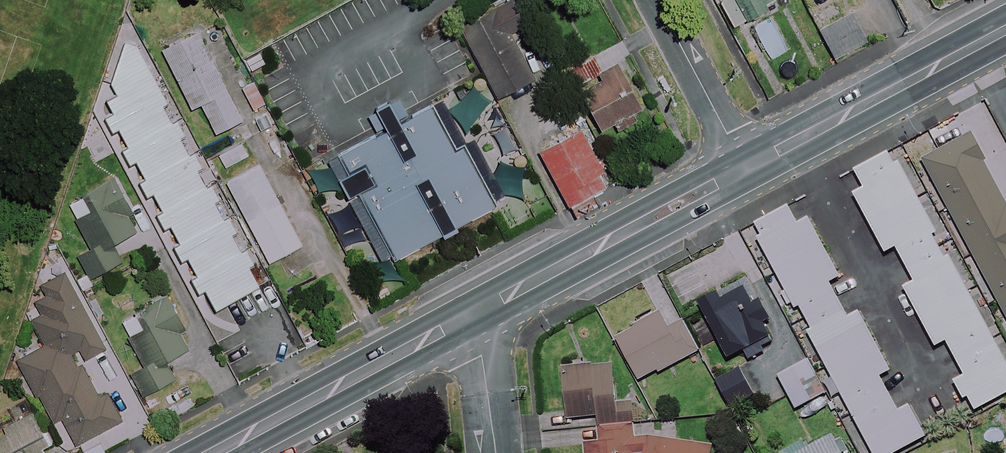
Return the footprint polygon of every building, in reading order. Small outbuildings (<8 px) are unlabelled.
[(514,0),(461,28),(498,98),(534,79),(510,34),(527,25),(514,0)] [(720,2),(733,27),(782,3),(780,0),(724,0),(720,2)] [(867,41),(852,14),(821,31),(835,58),(867,41)] [(242,121),(200,34),(165,51),(193,109),(202,104),(217,134),(242,121)] [(168,104),(132,42),(109,83),(117,96),(105,103),(113,115),(106,119),(114,133),(120,130),(130,147),(122,152),(131,166),(138,162),(146,177),(138,182),(147,198),(156,193),(165,209),(155,215),(164,230),(173,225),(183,243),(173,249),(181,263),(189,259),(199,277),(194,281),(202,294),(207,290),(218,308),(262,283),(252,266),(257,263),(249,249),(241,253),(231,236),(239,231),(231,218),(225,222),(213,203),(221,199),(212,185),(207,188),(197,171),(203,167),(196,154),(191,156),(180,138),(187,134),(177,117),(171,121),(163,107),(168,104)] [(617,69),(571,92),(591,132),(638,109),(617,69)] [(455,152),(431,107),(307,173),(319,196),(342,184),(360,218),(371,212),(396,260),(495,207),(464,148),(455,152)] [(562,122),(522,142),(556,208),(596,188),(562,122)] [(1004,200),(984,161),(986,160),(973,134),(926,158),(1005,317),(1005,199),(1004,200)] [(249,157),(243,143),(219,155),(226,169),(249,157)] [(892,150),(855,170),(864,187),(854,193),(886,253),(896,247),(914,281),(904,287),(935,346),(946,340),(964,375),(954,380),(971,413),(1005,394),(1005,362),(949,255),(945,257),(932,234),(936,232),(892,150)] [(302,246),(260,165),(228,182),(270,263),(302,246)] [(117,177),(113,170),(83,185),(87,194),(70,203),(92,247),(79,254),(92,278),(123,262),(114,244),(138,231),(128,212),(133,210),(117,177)] [(788,205),(751,225),(796,308),(800,306),(812,328),(808,331),(874,452),(896,452),(927,436),(910,404),(898,410),(880,376),(891,370),(860,311),(849,316),(831,282),(841,276),(809,217),(798,223),(788,205)] [(106,391),(99,395),(81,363),(78,365),(74,356),(82,352),(87,360),(109,347),(65,271),(31,290),(43,312),(33,318),(47,343),(20,358),(55,420),(64,416),(79,442),(122,418),(106,391)] [(790,329),(764,279),(725,299),(721,292),(701,302),(729,357),(744,349),(749,360),(766,351),(762,344),(790,329)] [(189,327),(172,294),(122,321),(146,366),(133,373),(145,395),(176,379),(166,361),(188,349),(179,332),(189,327)] [(670,328),(662,313),(617,337),(640,382),(698,352),(682,322),(670,328)] [(826,393),(808,359),(778,375),(796,409),(826,393)] [(634,425),(637,425),(636,402),(617,403),(613,362),(564,366),(569,420),(598,418),(599,428),(634,425)] [(741,368),(717,380),(731,407),(755,395),(741,368)] [(34,414),(5,430),(7,434),(0,438),(0,452),(46,452),(44,448),(51,445),(43,430),(34,414)] [(635,438),(634,425),(599,428),(600,441),(587,442),(588,452),(731,452),(728,447),(635,438)] [(833,432),(791,452),(844,452),(833,432)]
